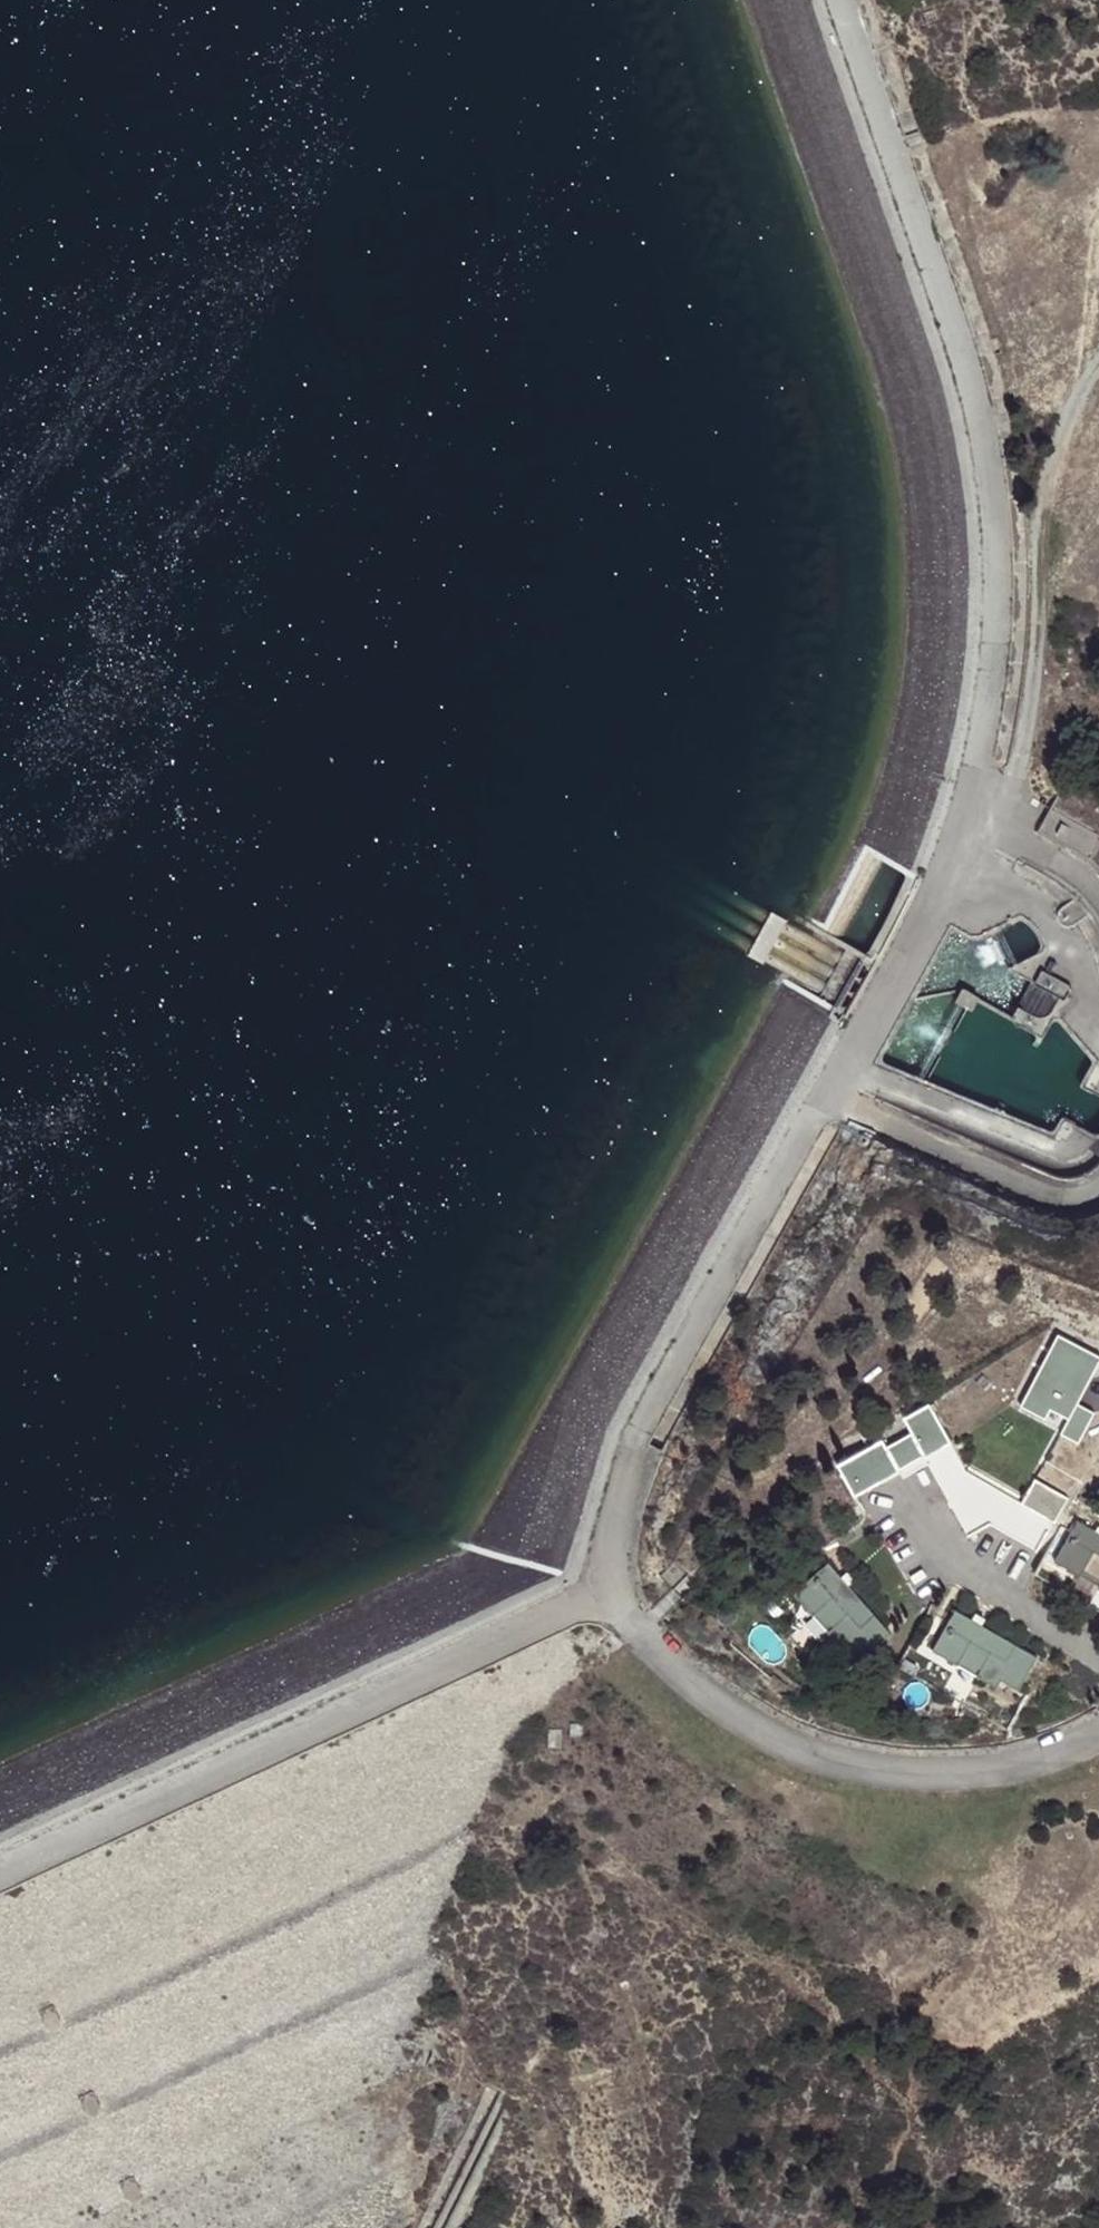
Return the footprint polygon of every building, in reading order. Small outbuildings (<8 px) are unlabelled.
[(1056,1334),(1019,1408),(1045,1421),(1050,1410),(1067,1419),(1060,1433),(1079,1443),(1094,1413),(1078,1405),(1098,1364),(1098,1355),(1056,1334)] [(880,1441),(836,1466),(854,1499),(899,1473),(904,1481),(928,1468),(968,1538),(992,1524),(1036,1549),(1063,1500),(1035,1485),(1024,1504),(966,1471),(928,1404),(875,1433),(880,1441)] [(1080,1526),(1058,1560),(1050,1557),(1038,1579),(1098,1609),(1098,1536),(1080,1526)] [(891,1639),(828,1567),(792,1598),(840,1652),(860,1634),(875,1652),(891,1639)] [(1038,1657),(956,1610),(932,1652),(967,1672),(953,1697),(1007,1727),(1028,1691),(1021,1687),(1038,1657)]
